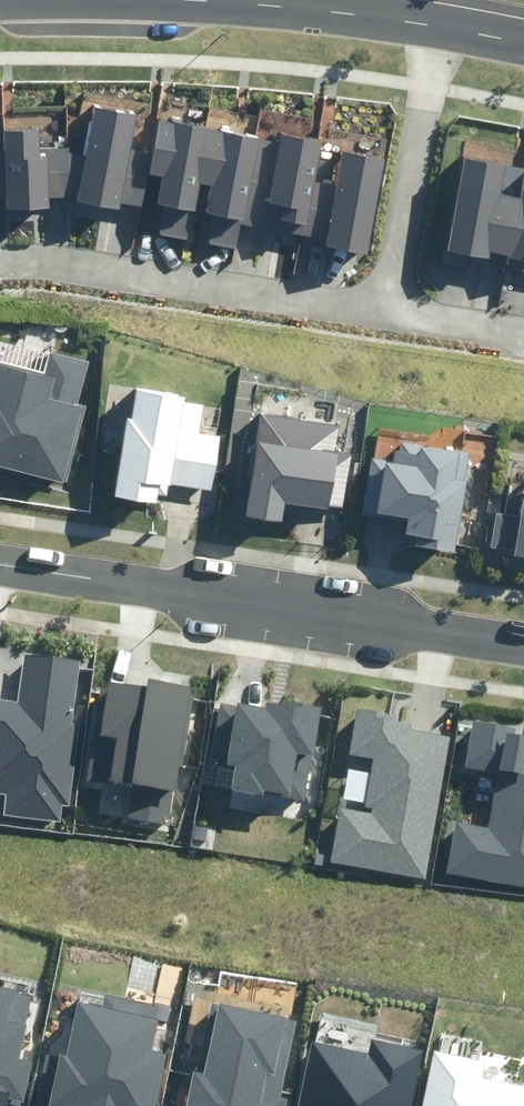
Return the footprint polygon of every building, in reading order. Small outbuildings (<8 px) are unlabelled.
[(69,153),(69,148),(39,149),(38,131),(2,132),(3,151),(0,151),(0,201),(7,201),(7,210),(49,210),(49,198),(70,199),(122,208),(122,204),(143,208),(149,174),(163,176),(157,204),(164,205),(158,235),(186,240),(192,211),(196,211),(201,183),(211,184),(206,214),(213,215),(208,243),(236,249),(241,224),(327,240),(326,247),(367,255),(385,161),(342,154),(336,185),(315,181),(322,141),(281,133),(279,142),(158,119),(152,154),(131,150),(137,116),(95,109),(86,157),(69,153)] [(523,172),(520,197),(502,194),(506,166),(461,159),(447,253),(491,259),(491,253),(510,256),(508,270),(523,272),(523,172)] [(67,483),(88,406),(79,404),(91,363),(51,352),(46,371),(0,359),(0,465),(67,483)] [(125,419),(114,496),(155,502),(157,494),(167,496),(168,483),(214,489),(222,437),(199,434),(203,406),(184,404),(185,396),(139,389),(134,420),(125,419)] [(261,414),(244,515),(283,521),(286,502),(329,509),(329,506),(343,508),(352,453),(334,450),(338,427),(261,414)] [(362,513),(407,522),(405,532),(417,534),(414,546),(454,553),(472,454),(404,442),(402,452),(396,451),(394,462),(372,458),(362,513)] [(491,546),(515,551),(514,556),(523,557),(523,495),(520,517),(497,513),(491,546)] [(7,794),(5,815),(61,821),(63,805),(71,806),(80,726),(72,725),(79,660),(22,654),(18,701),(0,699),(0,793),(7,794)] [(133,784),(128,818),(171,824),(192,685),(148,679),(146,689),(100,682),(85,776),(133,784)] [(237,765),(233,789),(305,802),(321,711),(266,701),(265,708),(237,703),(236,708),(219,705),(209,760),(237,765)] [(341,809),(331,862),(427,879),(453,736),(410,729),(411,723),(396,721),(397,716),(355,709),(347,754),(373,758),(365,807),(372,808),(371,814),(341,809)] [(448,874),(523,887),(523,737),(517,735),(518,729),(473,721),(465,766),(500,773),(490,829),(457,823),(448,874)] [(23,1102),(32,1062),(18,1059),(32,997),(0,990),(0,1102),(7,1104),(8,1098),(23,1102)] [(167,1054),(152,1051),(161,1008),(105,996),(103,1007),(80,1002),(69,1053),(60,1051),(59,1056),(45,1053),(35,1102),(52,1105),(156,1105),(167,1054)] [(289,1099),(282,1097),(298,1019),(212,1002),(198,1072),(193,1072),(186,1105),(288,1105),(289,1099)] [(424,1049),(372,1039),(369,1054),(312,1042),(299,1105),(412,1105),(424,1049)] [(481,1077),(484,1061),(432,1050),(421,1105),(523,1105),(523,1086),(481,1077)]
